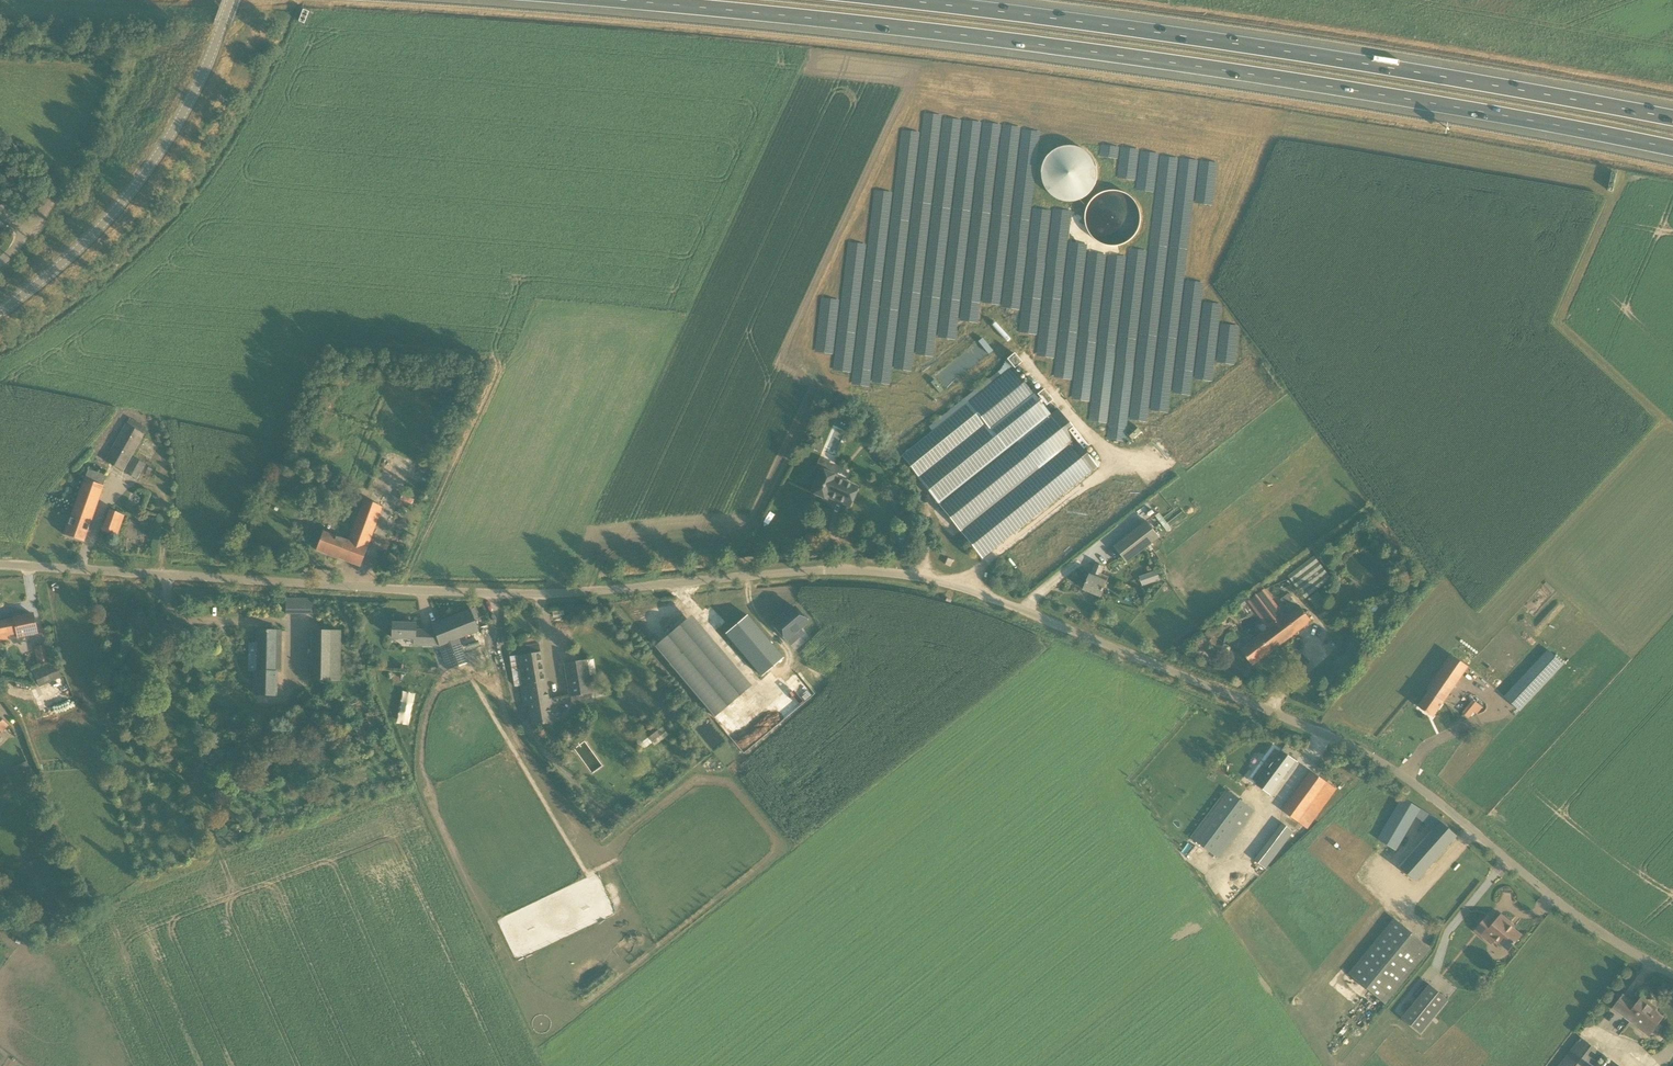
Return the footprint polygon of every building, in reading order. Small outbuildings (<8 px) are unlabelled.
[(900,131),(900,133),(967,135),(967,120),(921,119),(921,131),(900,131)] [(1039,152),(1049,203),(1096,194),(1086,143),(1039,152)] [(1097,185),(1078,228),(1125,249),(1144,206),(1097,185)] [(896,356),(905,356),(894,332),(897,331),(899,299),(900,298),(903,260),(893,260),(887,247),(886,259),(879,244),(886,241),(870,240),(870,244),(846,242),(842,300),(819,298),(815,352),(833,353),(832,370),(851,371),(850,385),(870,386),(871,375),(883,375),(888,373),(886,369),(874,368),(874,365),(885,366),(896,361),(896,356)] [(964,371),(991,351),(982,339),(965,352),(967,356),(957,363),(964,371)] [(1109,423),(1106,438),(1124,441),(1127,418),(1147,421),(1149,405),(1152,406),(1155,386),(1157,373),(1146,371),(1146,370),(1131,368),(1133,355),(1086,348),(1086,346),(1037,339),(1035,355),(1056,358),(1053,377),(1073,380),(1070,399),(1091,402),(1088,420),(1109,423)] [(896,434),(909,450),(902,455),(983,557),(1092,470),(1071,444),(1072,443),(999,352),(896,434)] [(125,472),(142,432),(122,424),(105,463),(125,472)] [(125,473),(137,478),(144,463),(132,458),(129,464),(125,473)] [(106,476),(88,469),(64,535),(84,542),(103,486),(106,476)] [(837,476),(821,469),(810,493),(826,500),(827,497),(849,506),(857,487),(837,477),(837,476)] [(350,535),(348,541),(323,532),(316,550),(360,567),(367,548),(382,507),(364,500),(350,535)] [(110,509),(102,531),(116,536),(124,515),(110,509)] [(1127,563),(1160,538),(1147,521),(1114,546),(1127,563)] [(1321,552),(1288,576),(1314,611),(1346,586),(1321,552)] [(1101,597),(1107,582),(1100,579),(1105,567),(1095,563),(1084,590),(1101,597)] [(1251,596),(1260,589),(1257,586),(1248,593),(1251,596)] [(1253,666),(1312,622),(1299,604),(1284,616),(1265,589),(1249,601),(1269,628),(1241,649),(1253,666)] [(312,613),(312,599),(286,598),(286,613),(312,613)] [(808,622),(795,607),(783,617),(782,616),(772,624),(786,641),(808,622)] [(474,619),(478,617),(474,608),(431,625),(434,631),(415,630),(415,624),(393,623),(392,638),(414,639),(414,645),(438,645),(447,670),(467,663),(458,638),(478,631),(474,619)] [(744,612),(720,633),(759,678),(783,657),(744,612)] [(37,632),(33,614),(0,621),(0,640),(37,632)] [(686,620),(655,647),(711,713),(714,717),(746,690),(686,620)] [(275,670),(276,629),(257,628),(256,670),(275,670)] [(340,680),(341,631),(311,630),(310,679),(340,680)] [(1450,655),(1426,689),(1429,692),(1419,707),(1433,717),(1469,667),(1480,654),(1465,639),(1450,655)] [(52,648),(47,649),(46,644),(35,647),(38,664),(55,661),(52,648)] [(510,658),(517,657),(525,706),(530,705),(533,726),(552,722),(539,644),(508,649),(510,658)] [(1547,649),(1512,687),(1504,696),(1520,711),(1563,665),(1547,649)] [(35,672),(42,686),(66,675),(60,661),(35,672)] [(570,697),(591,694),(586,661),(564,664),(570,697)] [(275,670),(256,670),(255,693),(275,694),(275,671),(275,670)] [(1482,707),(1473,700),(1462,712),(1469,717),(1473,712),(1476,714),(1482,707)] [(8,726),(0,718),(0,734),(8,726)] [(654,746),(668,735),(659,723),(640,738),(638,740),(637,742),(637,744),(639,747),(641,748),(644,748),(647,747),(652,743),(654,746)] [(1250,780),(1270,796),(1283,779),(1284,780),(1297,763),(1275,746),(1264,761),(1266,763),(1264,765),(1262,764),(1250,780)] [(29,760),(14,768),(18,777),(34,770),(29,760)] [(1311,771),(1282,811),(1307,829),(1336,789),(1311,771)] [(1227,789),(1190,837),(1218,858),(1237,834),(1235,833),(1253,808),(1227,789)] [(1378,840),(1396,850),(1420,808),(1403,798),(1388,825),(1383,823),(1376,835),(1380,837),(1378,840)] [(1400,867),(1416,881),(1457,836),(1437,818),(1423,835),(1425,837),(1421,842),(1418,840),(1406,853),(1410,856),(1400,867)] [(1297,834),(1282,823),(1254,859),(1266,868),(1289,839),(1291,841),(1297,834)] [(1186,865),(1199,848),(1192,842),(1179,860),(1186,865)] [(1202,876),(1212,857),(1205,853),(1194,872),(1202,876)] [(1511,923),(1501,915),(1495,922),(1487,916),(1475,931),(1491,944),(1495,939),(1509,950),(1521,935),(1509,925),(1511,923)] [(1394,918),(1349,974),(1386,1004),(1431,949),(1394,918)] [(1423,1031),(1450,998),(1431,983),(1404,1016),(1423,1031)] [(1623,995),(1612,1009),(1649,1037),(1654,1030),(1659,1023),(1662,1018),(1652,1010),(1654,1007),(1642,998),(1636,1006),(1623,995)] [(1659,1023),(1654,1030),(1657,1032),(1662,1026),(1659,1023)] [(1580,1037),(1558,1065),(1594,1065),(1603,1055),(1580,1037)]
